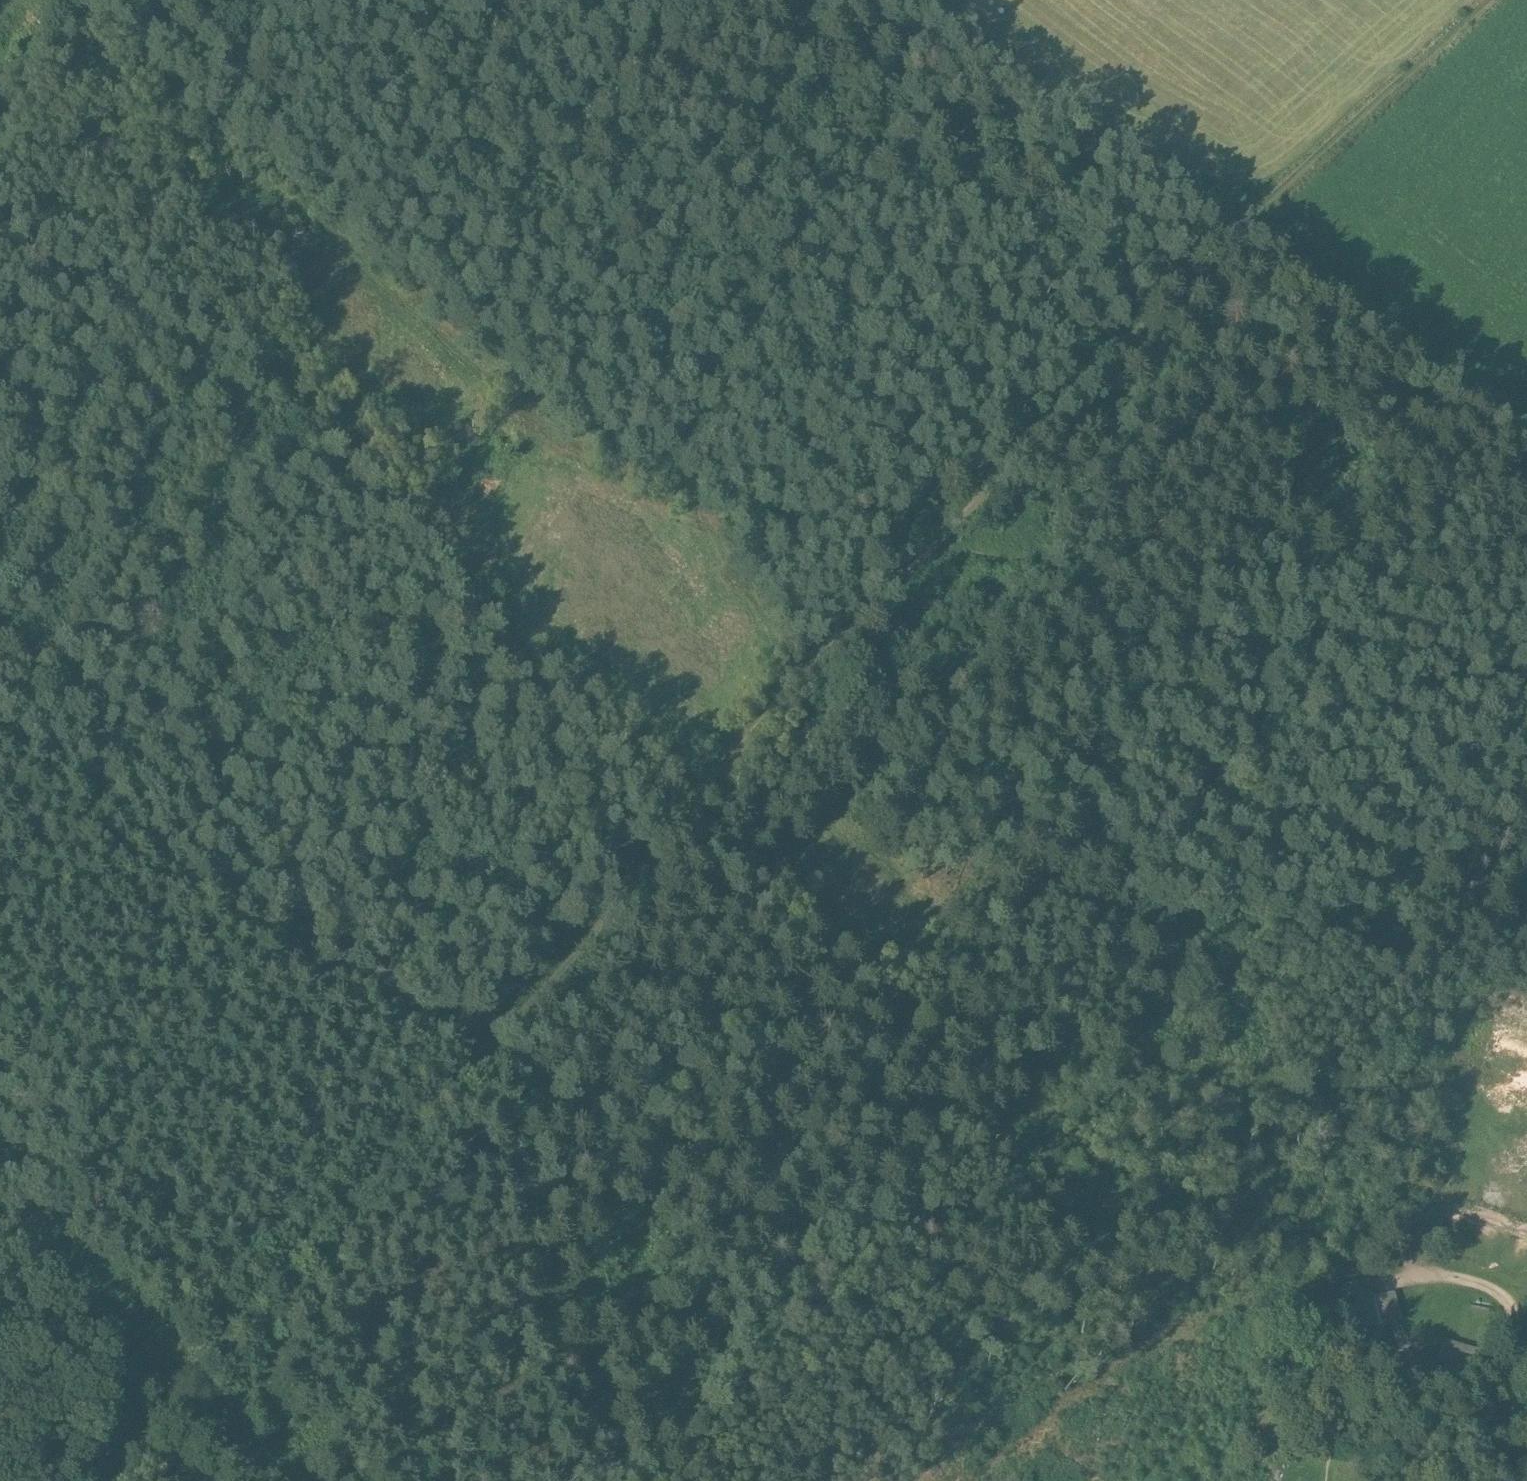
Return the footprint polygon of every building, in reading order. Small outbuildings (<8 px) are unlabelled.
[(1384,1328),(1371,1279),(1341,1286),(1346,1307),(1355,1305),(1362,1334),(1384,1328)] [(1454,1373),(1445,1370),(1442,1379),(1451,1382),(1454,1373)]
